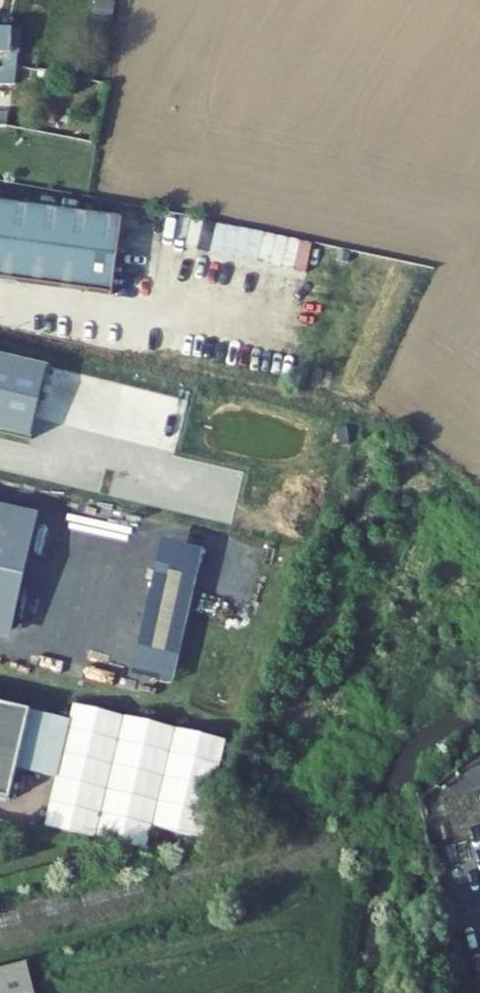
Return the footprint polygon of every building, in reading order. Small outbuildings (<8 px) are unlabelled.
[(21,29),(0,29),(0,53),(3,53),(18,53),(19,53),(21,29)] [(16,83),(17,66),(18,53),(3,53),(3,62),(0,62),(0,84),(16,83)] [(113,295),(123,219),(0,202),(0,279),(113,295)] [(0,520),(0,624),(14,627),(37,529),(0,520)] [(201,551),(164,543),(134,675),(171,684),(201,551)] [(204,842),(226,741),(71,707),(45,831),(147,853),(152,831),(204,842)] [(0,708),(0,802),(14,805),(21,774),(33,715),(0,708)] [(33,715),(21,774),(41,779),(54,719),(33,715)] [(35,967),(0,975),(0,992),(41,992),(35,967)]
